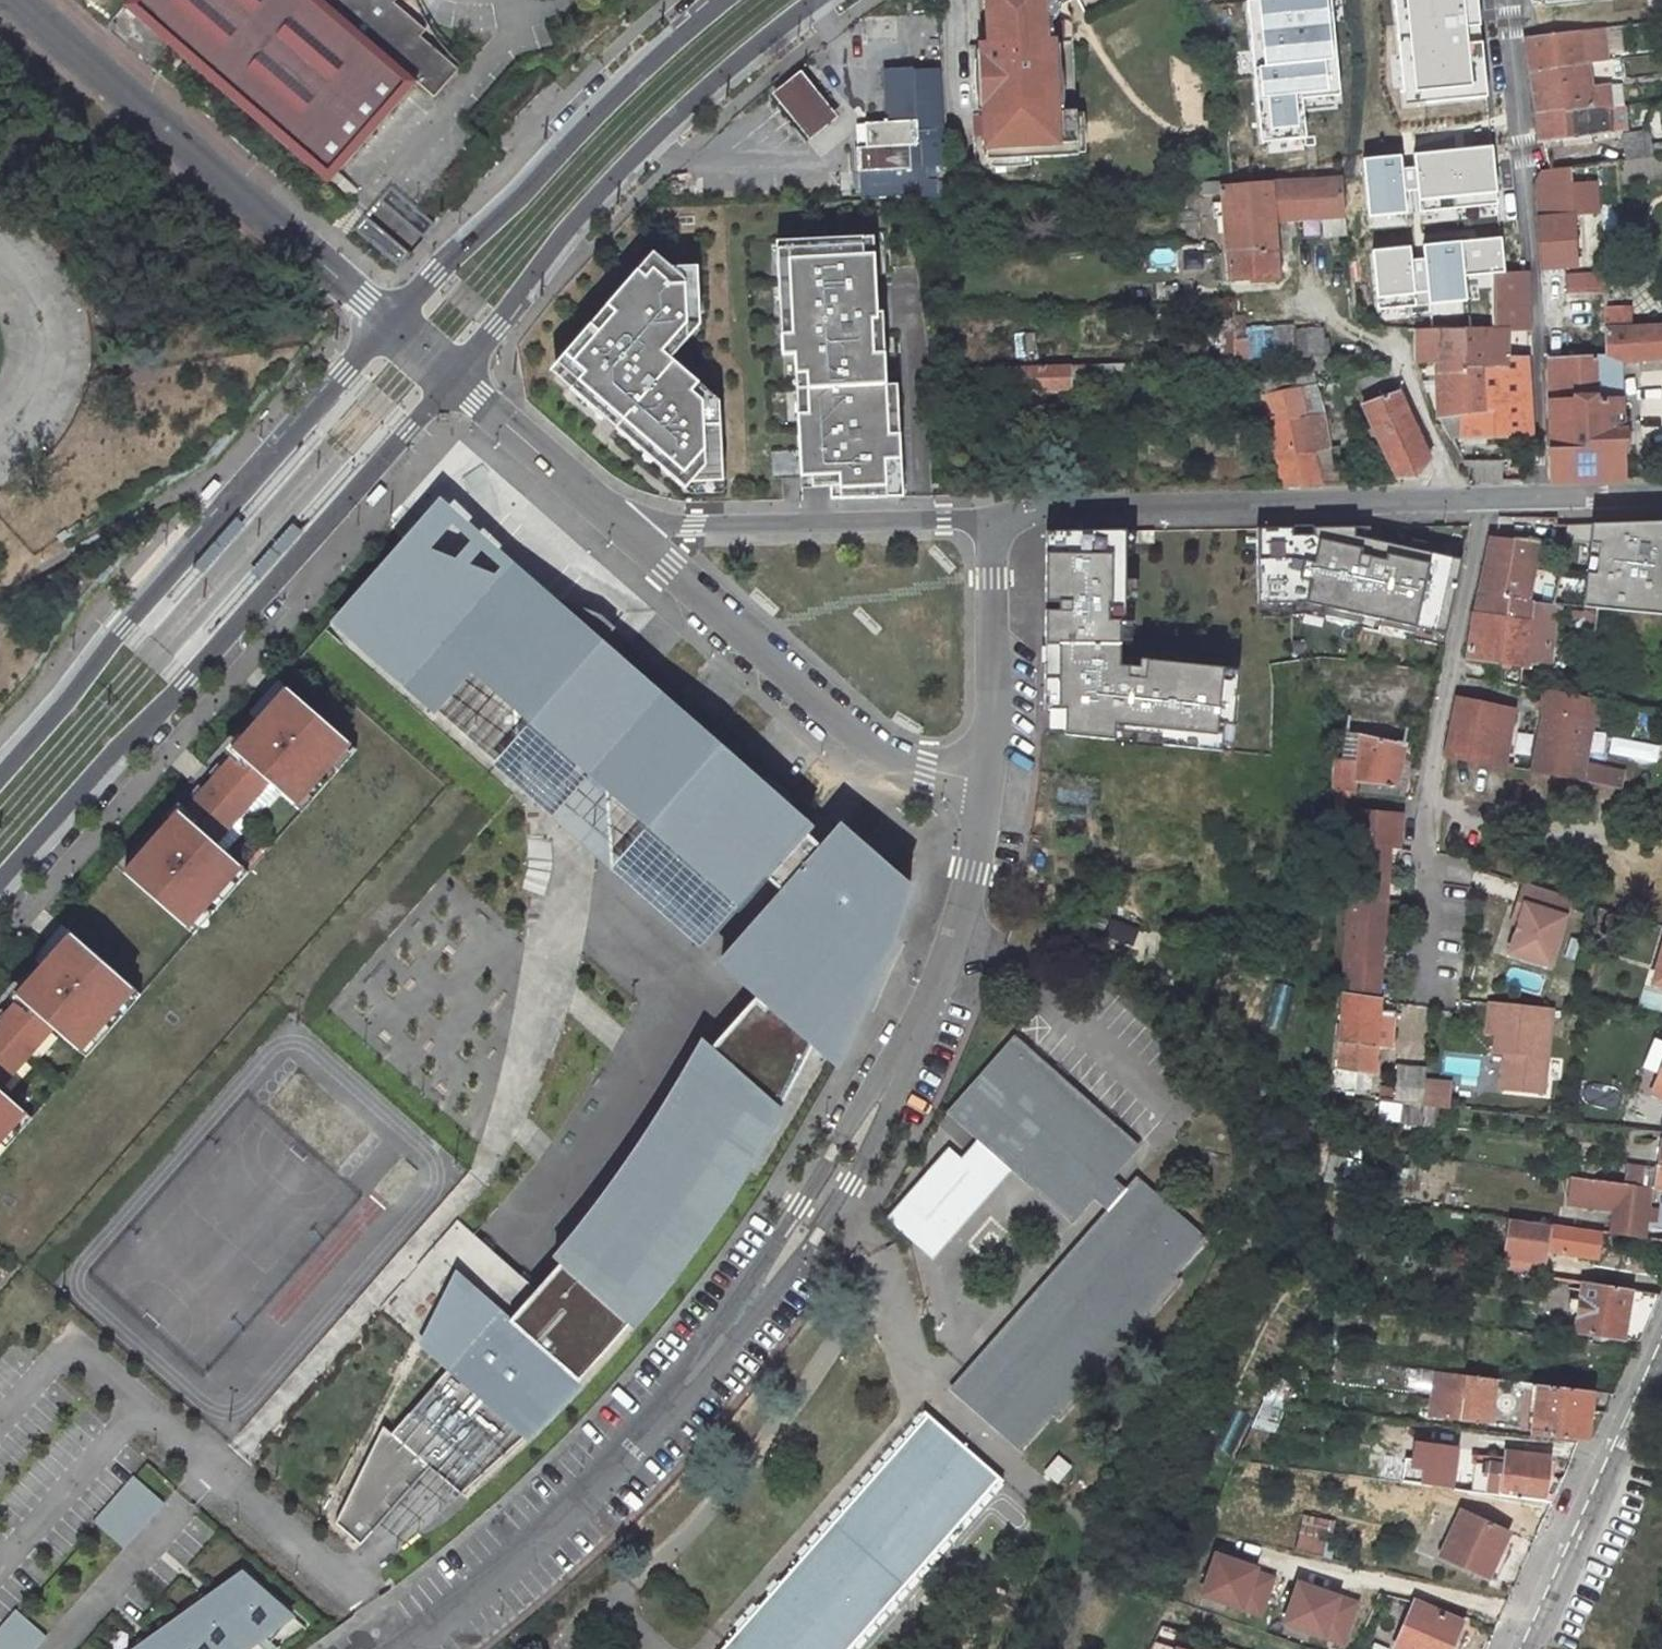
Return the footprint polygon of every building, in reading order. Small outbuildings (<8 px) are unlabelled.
[(331,179),(339,170),(416,83),(433,96),(459,70),(420,36),(425,29),(394,3),(396,0),(129,0),(177,42),(331,179)] [(980,42),(968,43),(975,158),(1078,151),(1070,19),(1108,0),(977,0),(980,42)] [(1248,119),(1291,117),(1289,88),(1320,87),(1319,76),(1328,76),(1323,0),(1241,0),(1248,119)] [(1480,0),(1397,0),(1409,105),(1490,97),(1480,0)] [(1532,14),(1631,6),(1630,0),(1531,0),(1532,14)] [(1534,36),(1539,70),(1587,62),(1608,60),(1603,28),(1591,30),(1571,32),(1534,36)] [(1591,89),(1587,62),(1539,70),(1543,119),(1596,113),(1621,110),(1619,86),(1616,86),(1591,89)] [(911,69),(884,71),(887,121),(865,123),(867,147),(858,148),(860,197),(908,197),(913,197),(909,146),(917,146),(911,69)] [(771,99),(806,141),(836,117),(801,74),(771,99)] [(1607,132),(1629,130),(1627,109),(1621,110),(1596,113),(1598,133),(1607,132)] [(1568,137),(1598,133),(1596,113),(1543,119),(1545,141),(1568,137)] [(1569,147),(1608,142),(1607,132),(1598,133),(1568,137),(1569,147)] [(1620,135),(1622,162),(1649,159),(1646,132),(1628,134),(1620,135)] [(1503,204),(1497,147),(1419,155),(1425,213),(1503,204)] [(1411,214),(1405,157),(1367,161),(1374,218),(1411,214)] [(1600,214),(1600,218),(1620,216),(1617,163),(1595,164),(1600,214)] [(1567,186),(1566,171),(1537,174),(1534,183),(1539,274),(1573,271),(1569,216),(1567,186)] [(1226,187),(1232,278),(1254,277),(1281,275),(1277,221),(1328,218),(1329,235),(1351,235),(1351,231),(1350,217),(1345,180),(1284,183),(1231,186),(1226,187)] [(1594,184),(1567,186),(1569,216),(1598,214),(1594,184)] [(1620,223),(1601,224),(1602,231),(1602,233),(1621,232),(1620,223)] [(873,237),(776,242),(778,280),(780,319),(781,350),(781,355),(795,355),(798,429),(799,450),(801,476),(801,488),(820,488),(830,488),(830,500),(902,496),(897,384),(887,384),(887,378),(887,375),(884,324),(883,311),(877,312),(876,295),(875,267),(873,237)] [(1506,238),(1429,246),(1435,304),(1487,299),(1483,269),(1509,266),(1506,238)] [(1423,307),(1414,247),(1378,251),(1385,310),(1423,307)] [(675,270),(653,251),(549,371),(554,376),(607,422),(614,428),(686,489),(696,480),(724,481),(721,402),(670,359),(701,326),(698,269),(675,270)] [(1533,327),(1532,270),(1499,273),(1499,328),(1533,327)] [(1281,275),(1254,277),(1255,284),(1282,282),(1281,275)] [(1574,277),(1563,277),(1564,296),(1585,295),(1601,294),(1600,275),(1574,277)] [(1628,309),(1602,310),(1602,329),(1628,327),(1628,309)] [(1554,478),(1622,476),(1621,392),(1618,392),(1617,368),(1661,366),(1661,326),(1628,327),(1602,329),(1599,329),(1599,358),(1550,358),(1554,478)] [(1509,356),(1531,356),(1533,327),(1499,328),(1499,368),(1509,368),(1509,356)] [(1499,368),(1499,328),(1471,329),(1470,368),(1488,368),(1499,368)] [(1284,358),(1338,356),(1342,356),(1341,338),(1337,338),(1337,329),(1282,331),(1284,358)] [(1421,329),(1422,361),(1442,361),(1441,329),(1425,329),(1421,329)] [(1441,329),(1442,361),(1442,369),(1470,368),(1471,329),(1441,329)] [(1238,338),(1239,360),(1250,360),(1252,360),(1251,337),(1238,338)] [(1509,368),(1532,368),(1531,356),(1509,356),(1509,368)] [(1262,364),(1269,394),(1273,410),(1306,402),(1320,399),(1311,361),(1262,364)] [(1137,362),(1101,363),(1102,380),(1128,380),(1128,374),(1137,373),(1137,362)] [(1071,365),(992,367),(993,390),(1072,387),(1071,365)] [(1458,411),(1488,406),(1488,368),(1470,368),(1442,369),(1444,414),(1444,417),(1448,423),(1458,421),(1458,411)] [(1468,434),(1536,432),(1535,402),(1532,368),(1509,368),(1499,368),(1488,368),(1488,406),(1458,411),(1458,421),(1448,423),(1450,428),(1468,428),(1468,434)] [(1367,402),(1390,447),(1404,474),(1422,474),(1435,457),(1403,392),(1367,402)] [(1275,421),(1309,413),(1323,410),(1320,399),(1306,402),(1273,410),(1275,421)] [(1275,421),(1289,483),(1324,483),(1317,450),(1332,447),(1323,410),(1309,413),(1275,421)] [(1376,454),(1388,481),(1408,481),(1404,474),(1390,447),(1376,454)] [(1368,468),(1328,468),(1329,483),(1368,482),(1368,468)] [(1564,542),(1586,545),(1578,607),(1661,615),(1661,521),(1567,523),(1564,542)] [(1130,528),(1046,529),(1046,647),(1127,651),(1130,528)] [(1339,533),(1247,537),(1247,621),(1341,618),(1444,640),(1463,559),(1339,533)] [(1529,600),(1535,568),(1539,542),(1491,538),(1475,616),(1531,623),(1535,600),(1529,600)] [(461,561),(403,539),(340,623),(556,814),(597,850),(708,947),(768,878),(787,893),(722,964),(757,994),(750,1002),(714,1048),(708,1043),(663,1124),(619,1185),(582,1232),(555,1259),(562,1266),(539,1290),(513,1320),(459,1268),(423,1343),(450,1373),(396,1434),(383,1423),(338,1522),(350,1533),(362,1544),(430,1469),(461,1495),(523,1436),(530,1443),(588,1387),(578,1379),(629,1325),(637,1331),(672,1288),(716,1229),(744,1184),(788,1110),(777,1106),(810,1045),(836,1066),(858,1023),(870,994),(883,964),(908,887),(881,864),(859,844),(841,828),(837,824),(821,844),(809,834),(815,827),(602,641),(609,633),(615,626),(602,615),(554,597),(541,608),(522,608),(507,607),(457,573),(461,561)] [(1526,663),(1535,664),(1548,665),(1556,605),(1556,603),(1535,600),(1531,623),(1475,616),(1468,660),(1501,665),(1523,668),(1525,668),(1526,663)] [(1127,651),(1046,647),(1042,716),(1055,717),(1054,739),(1232,752),(1240,660),(1127,651)] [(1405,744),(1415,693),(1437,695),(1440,673),(1356,661),(1346,734),(1361,737),(1405,744)] [(1500,675),(1522,678),(1523,668),(1501,665),(1500,675)] [(1498,684),(1521,688),(1522,678),(1500,675),(1498,684)] [(33,1119),(86,1058),(141,996),(195,936),(251,872),(302,813),(358,751),(278,681),(277,682),(265,695),(203,765),(189,781),(114,866),(63,924),(48,942),(0,996),(0,1156),(33,1119)] [(1575,761),(1589,699),(1543,690),(1539,713),(1543,714),(1540,732),(1549,734),(1547,743),(1540,775),(1611,788),(1615,771),(1575,761)] [(1447,756),(1504,765),(1511,717),(1512,711),(1456,700),(1451,726),(1453,728),(1447,756)] [(1540,775),(1547,743),(1549,734),(1540,732),(1538,742),(1531,773),(1540,775)] [(1346,734),(1343,758),(1357,759),(1361,737),(1346,734)] [(1334,789),(1402,795),(1403,783),(1397,782),(1405,744),(1361,737),(1357,759),(1343,758),(1337,757),(1334,789)] [(1359,812),(1350,881),(1348,915),(1384,918),(1389,849),(1399,850),(1402,815),(1400,814),(1359,812)] [(1553,966),(1572,900),(1527,886),(1522,904),(1527,905),(1522,923),(1513,955),(1553,966)] [(1522,904),(1517,922),(1522,923),(1527,905),(1522,904)] [(1348,915),(1344,996),(1379,1001),(1384,918),(1348,915)] [(1344,996),(1341,1044),(1374,1047),(1379,1048),(1379,1042),(1380,1018),(1381,1001),(1379,1001),(1344,996)] [(1508,1053),(1504,1091),(1545,1095),(1555,1013),(1491,1006),(1488,1035),(1498,1036),(1497,1052),(1508,1053)] [(1380,1018),(1379,1042),(1393,1043),(1394,1019),(1380,1018)] [(951,1380),(1023,1447),(1180,1279),(1170,1273),(1206,1237),(1117,1164),(1133,1145),(1009,1035),(945,1109),(977,1139),(962,1157),(947,1143),(884,1216),(934,1261),(1013,1167),(1085,1232),(951,1380)] [(1638,1067),(1650,1071),(1661,1039),(1650,1035),(1638,1067)] [(1340,1074),(1373,1076),(1374,1047),(1341,1044),(1340,1074)] [(1426,1085),(1430,1048),(1401,1045),(1395,1103),(1424,1106),(1426,1085)] [(1653,1093),(1661,1096),(1661,1065),(1653,1093)] [(1424,1106),(1450,1108),(1450,1107),(1452,1087),(1426,1085),(1424,1106)] [(1614,1182),(1594,1179),(1592,1197),(1612,1199),(1614,1182)] [(1661,1234),(1661,1189),(1656,1188),(1650,1187),(1649,1192),(1616,1187),(1610,1233),(1644,1238),(1644,1232),(1661,1234)] [(1544,1251),(1595,1257),(1600,1232),(1509,1219),(1503,1257),(1542,1263),(1544,1251)] [(379,1305),(423,1343),(459,1268),(513,1320),(539,1290),(476,1235),(458,1220),(379,1305)] [(1501,1268),(1537,1273),(1540,1274),(1542,1263),(1503,1257),(1501,1268)] [(1577,1332),(1638,1340),(1659,1292),(1584,1280),(1577,1332)] [(1489,1425),(1497,1378),(1465,1374),(1459,1421),(1489,1425)] [(1534,1431),(1540,1384),(1532,1383),(1525,1430),(1534,1431)] [(1534,1431),(1583,1437),(1585,1438),(1590,1410),(1593,1390),(1540,1384),(1534,1431)] [(1590,1410),(1585,1438),(1592,1439),(1605,1411),(1590,1410)] [(721,1648),(852,1648),(1003,1478),(929,1413),(721,1648)] [(1438,1447),(1431,1486),(1453,1489),(1459,1448),(1438,1446),(1438,1447)] [(1419,1447),(1416,1472),(1414,1484),(1431,1486),(1438,1447),(1419,1447)] [(1479,1451),(1473,1492),(1501,1495),(1503,1476),(1507,1453),(1479,1451)] [(1501,1495),(1542,1501),(1545,1475),(1548,1457),(1507,1453),(1503,1476),(1501,1495)] [(1402,1482),(1414,1484),(1416,1472),(1404,1471),(1402,1482)] [(164,1503),(133,1475),(93,1522),(124,1548),(164,1503)] [(1545,1475),(1542,1501),(1549,1502),(1562,1477),(1545,1475)] [(1504,1532),(1459,1511),(1438,1556),(1484,1577),(1504,1532)] [(1298,1534),(1325,1539),(1329,1519),(1302,1514),(1298,1534)] [(1295,1551),(1331,1558),(1334,1543),(1325,1541),(1325,1539),(1298,1534),(1295,1551)] [(1257,1616),(1275,1571),(1211,1547),(1194,1592),(1257,1616)] [(257,1644),(267,1637),(294,1618),(296,1616),(243,1569),(212,1591),(206,1596),(177,1617),(151,1635),(142,1641),(131,1648),(250,1648),(257,1644)] [(1291,1575),(1275,1621),(1341,1643),(1357,1597),(1291,1575)] [(1400,1648),(1446,1648),(1459,1620),(1414,1600),(1393,1646),(1400,1648)] [(16,1610),(0,1627),(0,1648),(36,1648),(47,1637),(16,1610)] [(1180,1626),(1161,1620),(1147,1648),(1169,1648),(1180,1626)]
